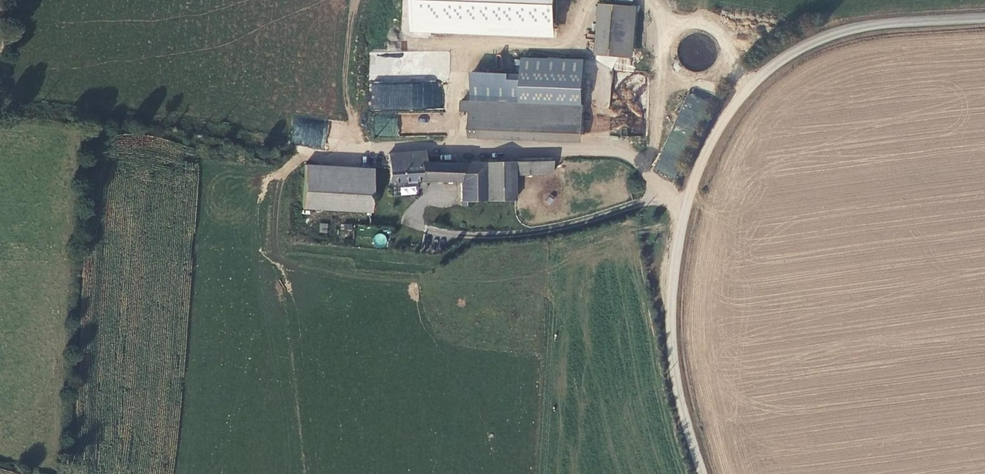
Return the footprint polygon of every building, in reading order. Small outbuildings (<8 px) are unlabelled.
[(553,37),(554,0),(408,0),(407,33),(553,37)] [(610,14),(606,65),(637,67),(642,17),(610,14)] [(709,46),(687,45),(685,68),(707,70),(709,46)] [(371,82),(370,109),(442,111),(443,83),(371,82)] [(689,93),(654,170),(673,179),(708,102),(689,93)] [(504,141),(505,112),(470,111),(470,121),(479,121),(478,148),(504,149),(504,141)] [(592,116),(505,112),(504,141),(591,144),(592,116)] [(293,116),(290,145),(325,148),(328,119),(293,116)] [(397,163),(397,176),(397,192),(429,189),(468,191),(468,173),(433,172),(432,161),(397,163)] [(523,184),(560,183),(560,170),(522,171),(523,184)] [(523,184),(522,171),(468,173),(468,191),(469,191),(469,211),(523,209),(523,184)] [(381,184),(313,180),(311,218),(378,222),(381,184)] [(319,232),(327,233),(328,224),(320,223),(319,232)] [(386,243),(383,233),(374,236),(377,245),(386,243)]
